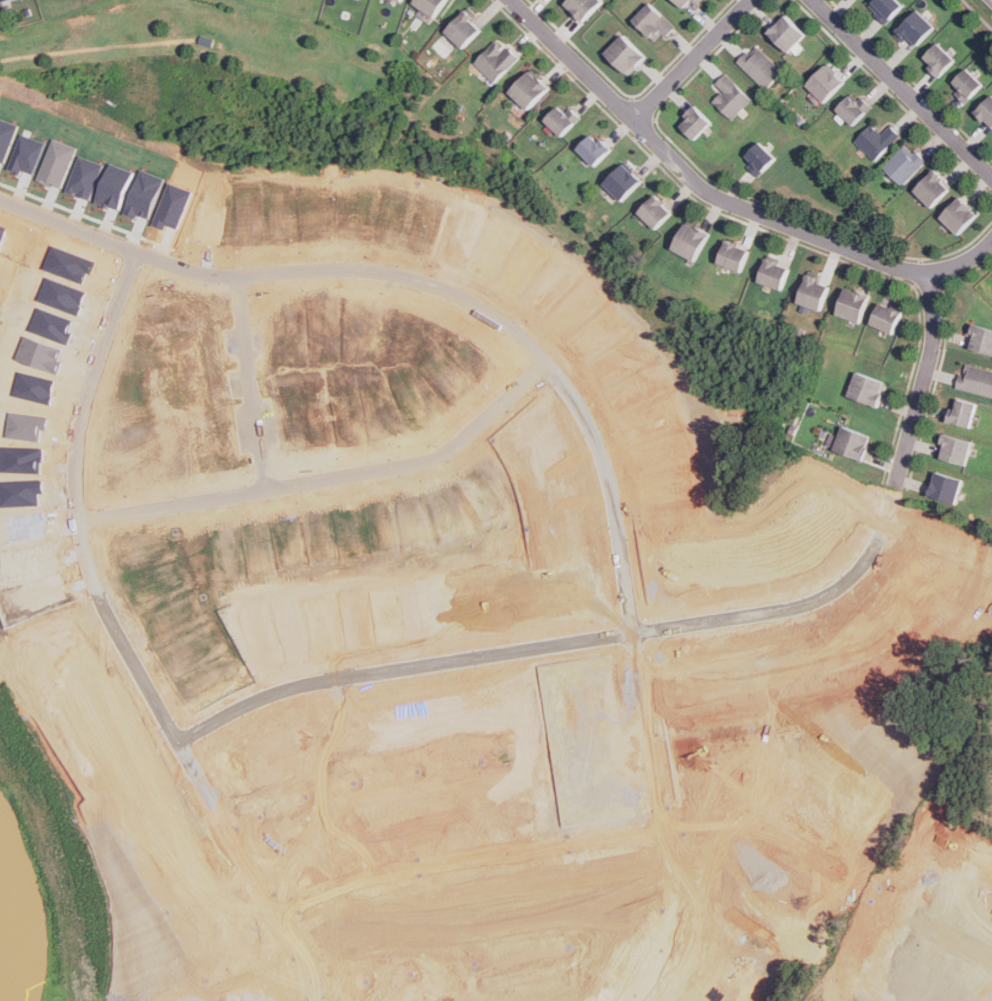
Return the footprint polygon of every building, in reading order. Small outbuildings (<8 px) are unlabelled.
[(433,19),(447,0),(416,0),(413,4),(433,19)] [(582,23),(603,2),(601,0),(570,0),(565,5),(582,23)] [(683,9),(692,0),(674,0),(683,9)] [(886,23),(904,6),(898,0),(875,0),(869,6),(886,23)] [(661,34),(665,38),(675,28),(651,3),(633,21),(654,42),(661,34)] [(910,38),(918,46),(936,28),(918,10),(895,33),(905,43),(910,38)] [(467,11),(446,32),(463,49),(484,28),(467,11)] [(788,52),(806,35),(786,15),(768,33),(788,52)] [(606,54),(628,76),(646,58),(624,36),(606,54)] [(509,47),(506,50),(497,41),(475,63),(495,83),(520,58),(509,47)] [(939,78),(956,61),(939,43),(922,60),(939,78)] [(737,62),(765,90),(784,72),(756,44),(737,62)] [(844,83),(827,65),(807,85),(824,103),(844,83)] [(967,102),(984,85),(967,69),(951,85),(967,102)] [(549,89),(531,71),(510,92),(528,110),(549,89)] [(723,92),(713,102),(731,120),(751,100),(725,74),(715,84),(723,92)] [(860,97),(855,102),(850,96),(837,110),(853,126),(871,108),(860,97)] [(991,126),(991,96),(977,111),(991,126)] [(580,119),(566,104),(547,122),(561,137),(580,119)] [(711,124),(695,107),(677,124),(694,141),(711,124)] [(855,141),(875,161),(900,135),(890,125),(881,134),(871,124),(855,141)] [(578,149),(595,166),(610,151),(593,133),(578,149)] [(751,161),(748,165),(758,176),(776,157),(760,141),(745,155),(751,161)] [(926,162),(907,142),(883,166),(902,186),(926,162)] [(622,200),(642,180),(625,162),(605,183),(622,200)] [(951,186),(934,169),(914,190),(931,207),(951,186)] [(673,212),(656,194),(639,211),(657,228),(673,212)] [(958,234),(978,215),(960,196),(940,216),(958,234)] [(673,247),(695,260),(710,233),(688,221),(673,247)] [(740,271),(750,250),(728,239),(718,261),(740,271)] [(789,266),(767,258),(759,281),(782,288),(789,266)] [(830,281),(807,274),(798,303),(821,309),(830,281)] [(859,322),(870,296),(847,286),(836,312),(859,322)] [(871,323),(893,333),(902,311),(880,301),(871,323)] [(972,322),(970,331),(973,332),(969,348),(991,354),(991,328),(972,322)] [(991,396),(991,370),(964,364),(958,388),(991,396)] [(879,405),(887,382),(857,371),(849,395),(879,405)] [(977,403),(954,397),(947,421),(971,427),(977,403)] [(836,449),(864,459),(873,435),(844,425),(836,449)] [(965,465),(973,442),(946,432),(938,456),(965,465)] [(964,479),(937,470),(929,493),(956,502),(964,479)]
